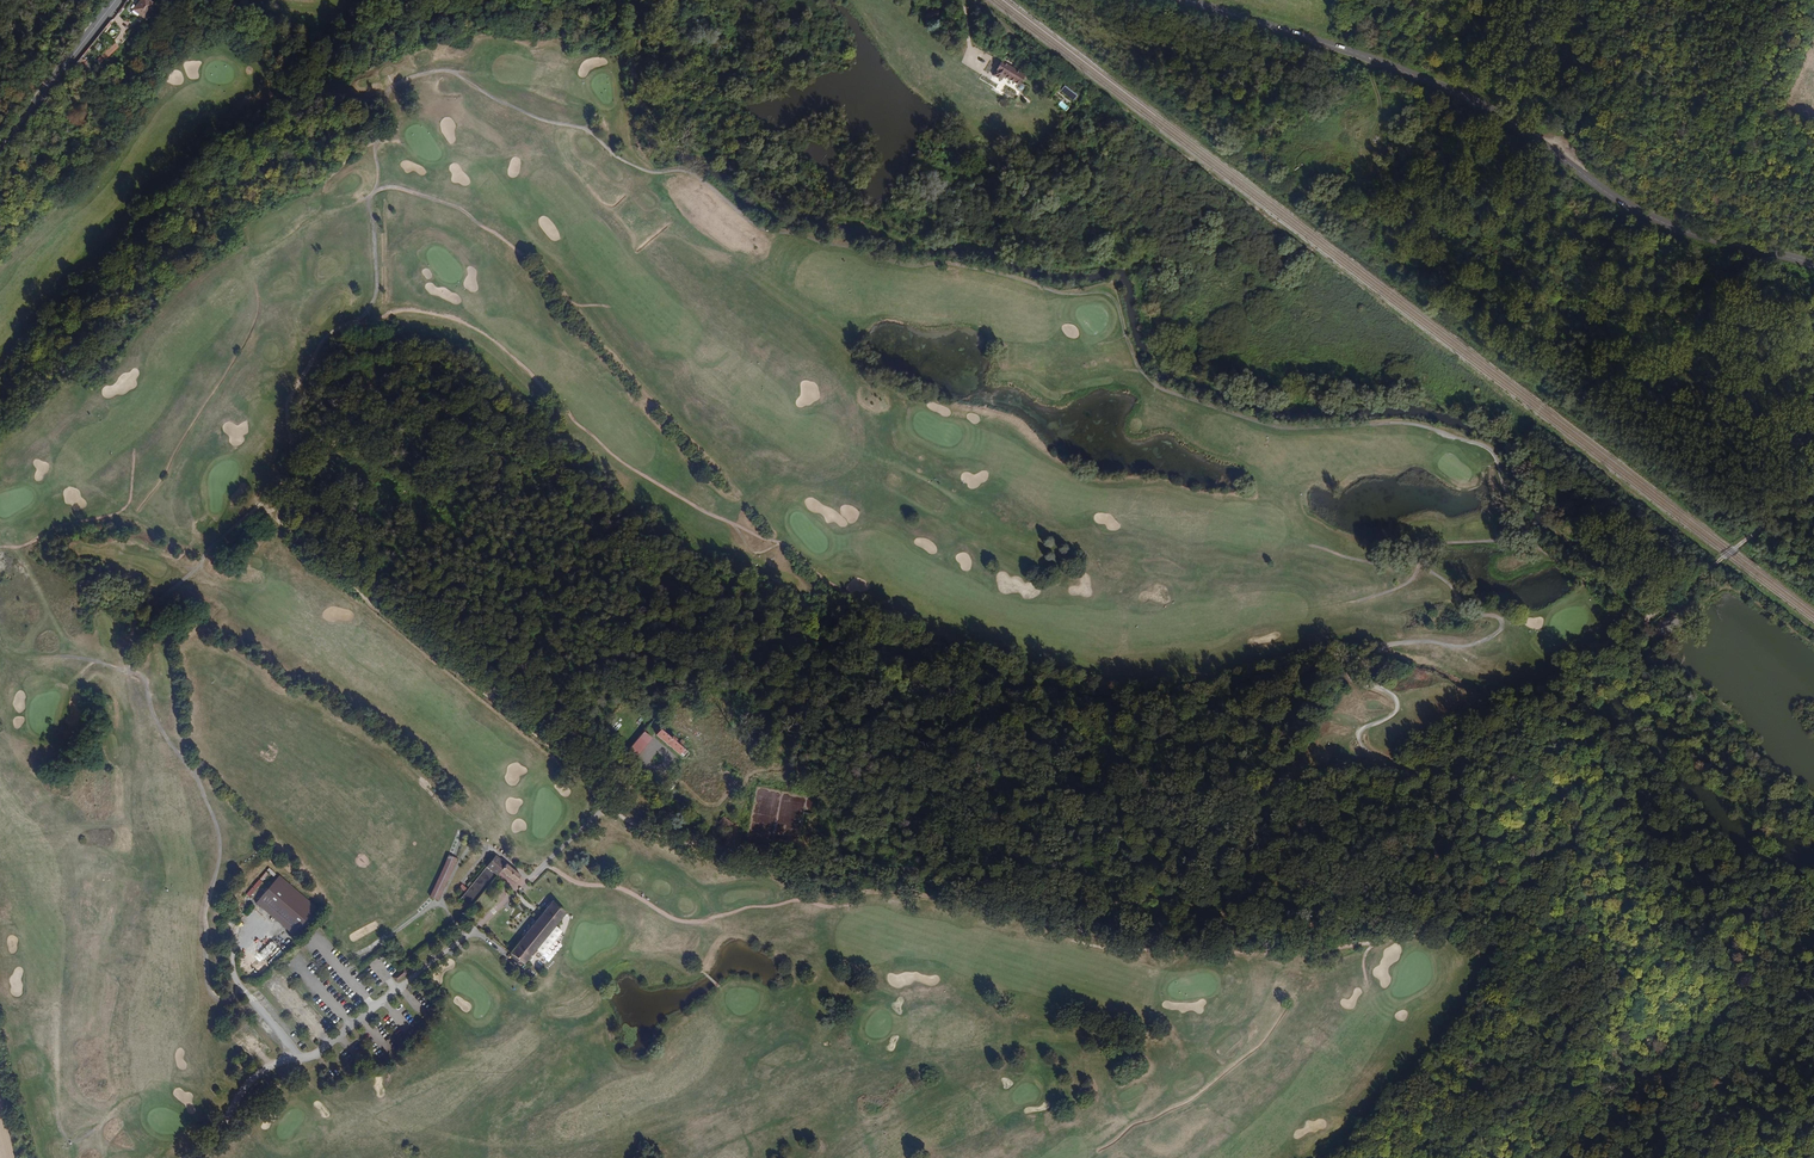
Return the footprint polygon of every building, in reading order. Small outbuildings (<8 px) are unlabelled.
[(133,9),(146,19),(157,4),(152,0),(140,0),(133,9)] [(115,52),(106,61),(110,65),(119,56),(115,52)] [(1002,60),(993,75),(1002,81),(1004,77),(1020,86),(1026,75),(1002,60)] [(682,746),(679,743),(676,741),(678,739),(674,735),(672,738),(668,734),(662,729),(657,735),(686,760),(691,754),(682,746)] [(645,732),(629,751),(637,757),(652,738),(645,732)] [(718,823),(728,832),(734,825),(724,816),(718,823)] [(448,853),(429,897),(438,901),(457,857),(448,853)] [(506,863),(497,855),(461,899),(471,907),(497,876),(501,870),(506,863)] [(521,875),(506,863),(501,870),(516,882),(521,875)] [(269,868),(267,870),(274,876),(276,873),(269,868)] [(266,871),(260,878),(263,881),(269,873),(266,871)] [(322,910),(280,876),(256,904),(297,938),(322,910)] [(259,879),(253,886),(256,889),(262,881),(259,879)] [(252,887),(246,894),(249,897),(255,889),(252,887)] [(552,901),(511,952),(526,964),(538,949),(545,955),(563,932),(557,927),(568,914),(552,901)] [(1756,920),(1761,915),(1755,910),(1750,915),(1756,920)] [(402,968),(391,976),(396,982),(406,974),(402,968)]
